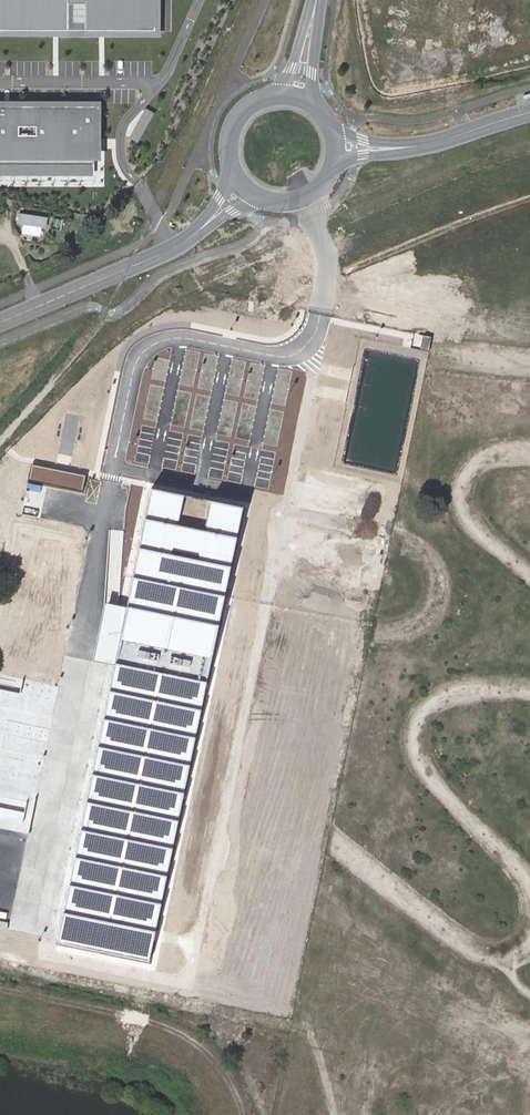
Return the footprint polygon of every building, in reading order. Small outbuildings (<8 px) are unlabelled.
[(162,38),(163,0),(0,0),(0,38),(162,38)] [(435,93),(529,64),(529,0),(406,0),(435,93)] [(0,105),(0,165),(0,178),(93,180),(93,164),(102,164),(103,107),(0,105)] [(155,113),(146,108),(129,135),(138,140),(155,113)] [(50,217),(20,213),(18,224),(24,225),(23,234),(43,237),(44,227),(49,228),(50,217)] [(429,351),(432,336),(415,332),(414,335),(412,347),(429,351)] [(85,478),(31,466),(28,481),(82,492),(85,478)] [(245,503),(150,485),(126,607),(114,665),(61,943),(156,961),(228,591),(245,503)] [(106,603),(94,661),(114,665),(126,607),(106,603)] [(7,928),(9,920),(0,918),(0,926),(7,928)]
